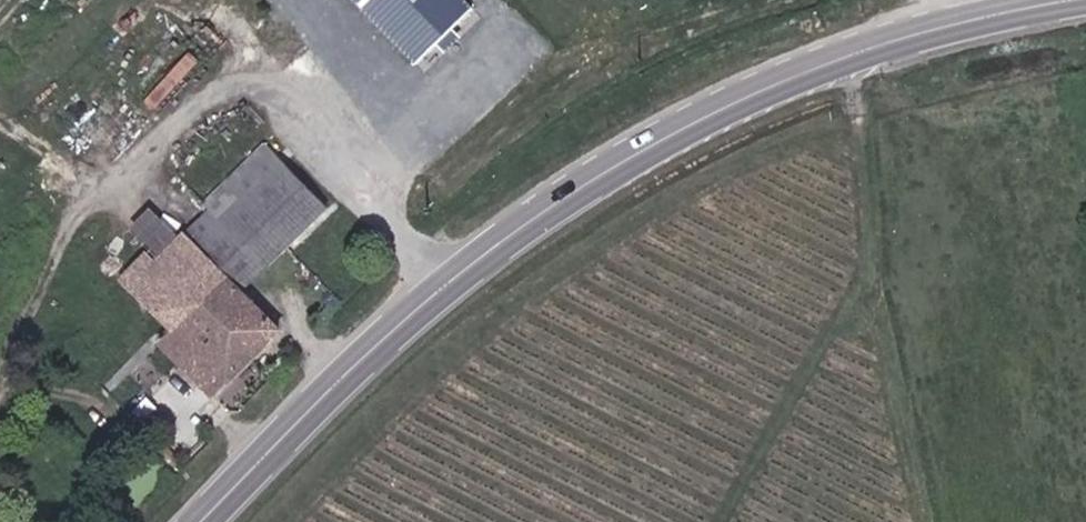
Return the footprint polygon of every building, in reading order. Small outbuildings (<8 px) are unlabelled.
[(473,0),(359,0),(420,59),(475,2),(473,0)] [(217,228),(193,250),(163,279),(152,266),(126,291),(181,346),(166,358),(214,408),(284,342),(248,305),(329,223),(269,159),(207,219),(217,228)] [(163,279),(193,250),(181,238),(152,266),(163,279)]
